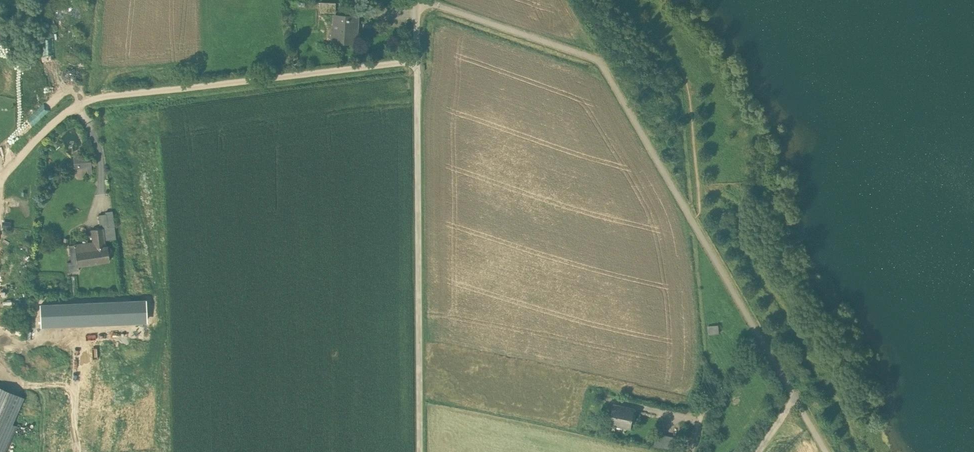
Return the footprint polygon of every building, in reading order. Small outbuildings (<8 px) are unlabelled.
[(321,2),(320,11),(335,12),(336,3),(321,2)] [(354,16),(334,14),(333,41),(353,42),(354,16)] [(40,102),(29,116),(38,124),(50,109),(40,102)] [(86,158),(77,158),(78,167),(87,166),(87,174),(92,174),(91,161),(86,162),(86,160),(86,158)] [(112,211),(111,211),(105,212),(105,214),(98,215),(100,228),(102,228),(104,240),(115,239),(116,239),(112,211)] [(104,240),(102,228),(100,228),(91,229),(93,241),(75,244),(75,245),(78,265),(109,260),(107,247),(105,247),(104,240)] [(67,262),(68,272),(79,270),(78,265),(75,245),(69,246),(71,262),(67,262)] [(708,325),(709,334),(720,333),(720,324),(708,325)] [(0,387),(0,451),(5,451),(17,425),(13,423),(24,397),(0,387)] [(637,406),(616,401),(611,423),(632,428),(637,406)]
